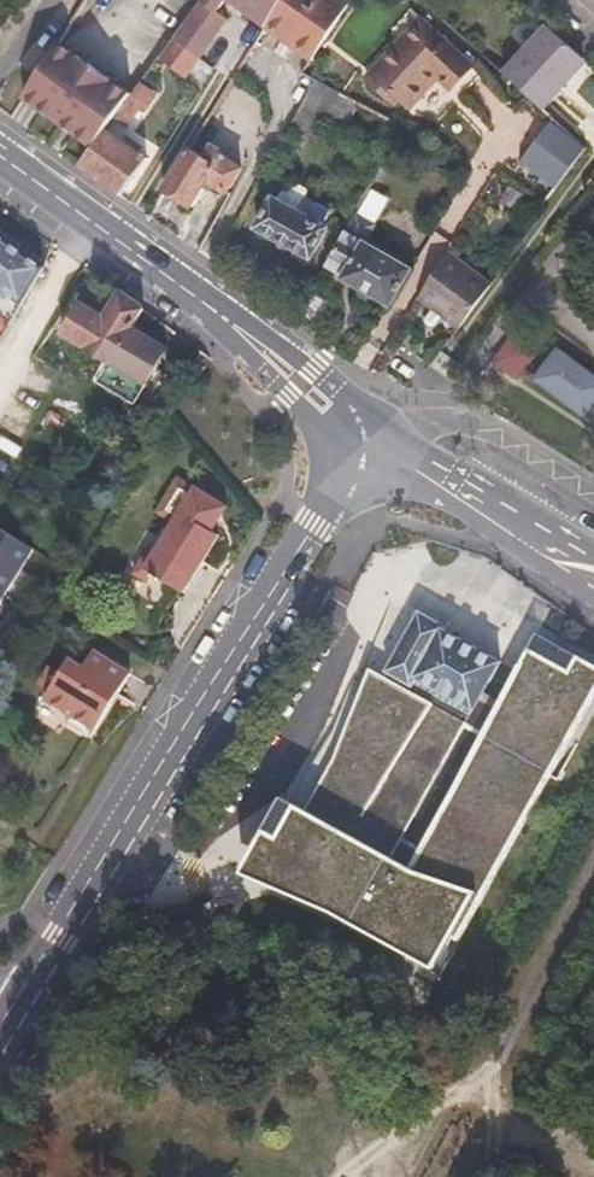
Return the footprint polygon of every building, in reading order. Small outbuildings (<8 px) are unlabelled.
[(170,38),(198,57),(224,18),(214,10),(221,0),(197,0),(170,38)] [(309,56),(349,2),(346,0),(226,0),(309,56)] [(451,93),(474,69),(423,22),(367,79),(398,107),(403,102),(412,111),(439,83),(451,93)] [(554,90),(582,60),(545,26),(499,74),(539,111),(556,93),(554,90)] [(170,38),(154,61),(181,80),(198,57),(170,38)] [(132,94),(57,42),(22,97),(94,147),(105,132),(113,120),(125,102),(132,94)] [(339,92),(316,80),(291,124),(315,137),(339,92)] [(137,111),(125,102),(113,120),(126,129),(137,111)] [(553,193),(582,151),(548,120),(515,156),(553,193)] [(94,147),(80,167),(120,196),(145,161),(137,156),(141,151),(124,139),(121,144),(105,132),(94,147)] [(204,155),(192,148),(164,191),(192,208),(209,181),(226,192),(241,168),(223,156),(225,153),(211,144),(204,155)] [(297,214),(310,190),(294,182),(281,192),(276,202),(297,214)] [(257,229),(313,260),(329,232),(324,228),(331,214),(306,200),(298,215),(297,214),(276,202),(272,200),(257,229)] [(10,328),(47,269),(0,236),(0,320),(10,328)] [(344,280),(391,308),(414,272),(365,243),(363,247),(344,236),(327,266),(345,277),(344,280)] [(419,300),(461,328),(491,284),(447,254),(419,300)] [(142,312),(121,296),(106,320),(84,306),(66,335),(111,364),(130,333),(142,312)] [(130,333),(111,364),(98,384),(132,405),(164,354),(130,333)] [(530,357),(510,342),(494,364),(514,379),(530,357)] [(558,358),(536,388),(593,430),(593,384),(558,358)] [(202,484),(186,473),(162,511),(178,521),(159,552),(153,548),(138,572),(153,582),(158,573),(188,592),(227,530),(220,525),(235,501),(203,481),(202,484)] [(35,554),(0,532),(0,609),(35,554)] [(445,633),(419,618),(386,676),(388,678),(414,692),(418,685),(471,715),(478,702),(497,669),(442,639),(445,633)] [(388,678),(371,705),(347,692),(250,863),(328,908),(438,976),(593,702),(593,674),(536,644),(496,713),(478,702),(471,715),(418,685),(414,692),(388,678)] [(43,697),(71,715),(67,722),(90,737),(130,673),(93,650),(83,666),(69,657),(43,697)]
